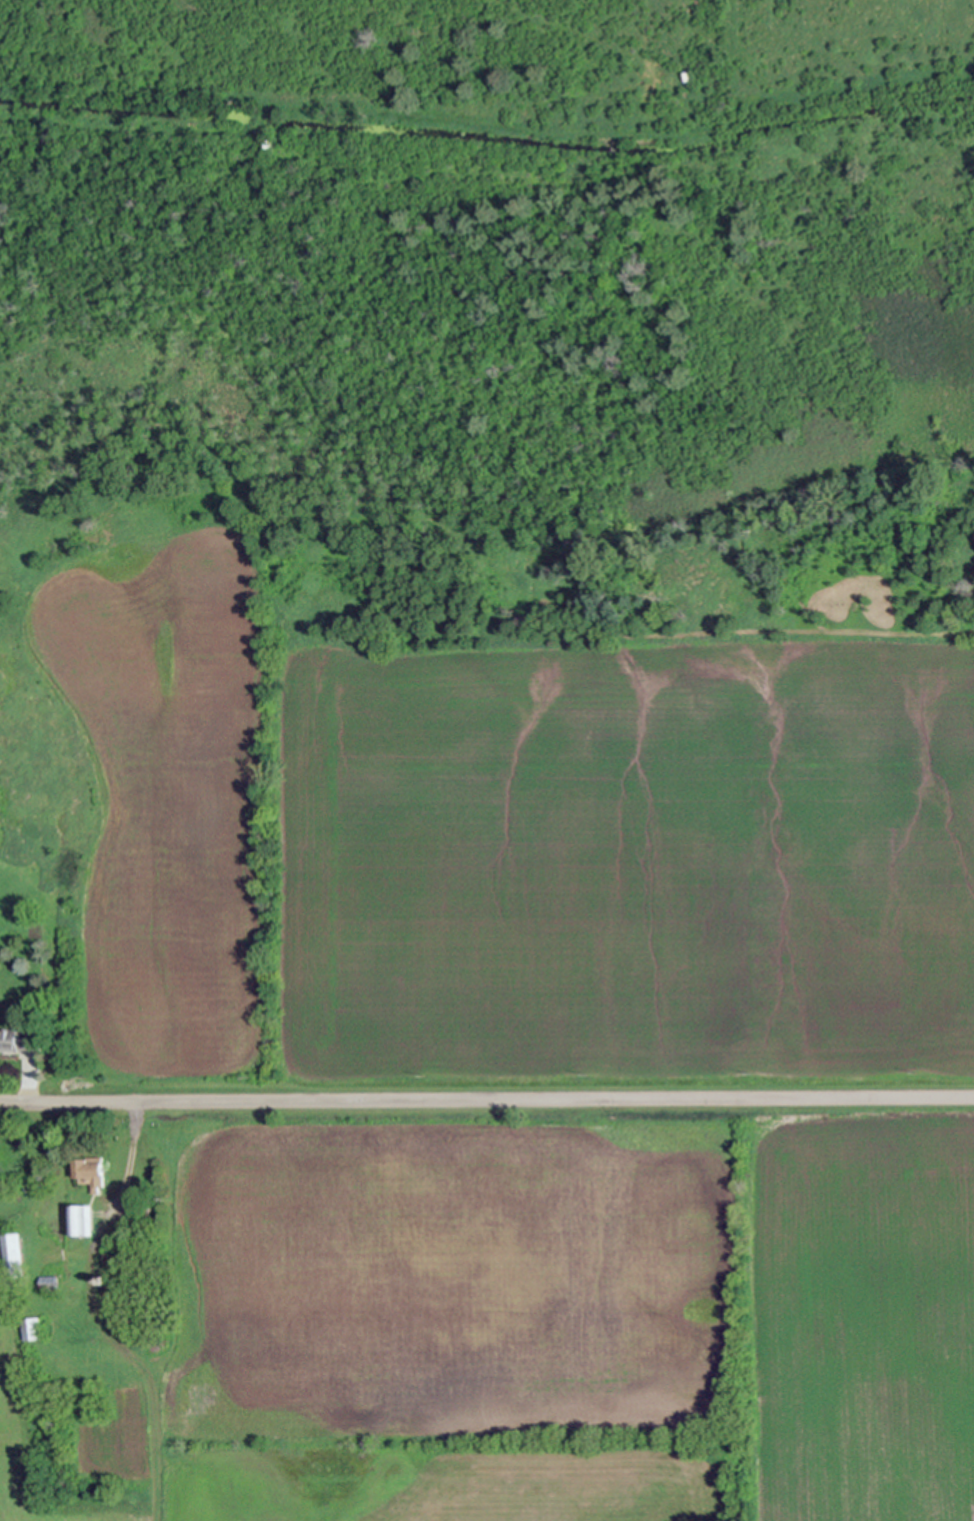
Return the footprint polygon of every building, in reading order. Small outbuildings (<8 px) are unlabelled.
[(18,1053),(0,1053),(0,1029),(17,1029),(35,1029),(36,1051),(18,1052),(18,1053)] [(73,1179),(73,1160),(88,1161),(88,1163),(91,1163),(91,1158),(103,1158),(102,1188),(98,1188),(97,1194),(90,1194),(90,1185),(79,1185),(79,1179),(73,1179)] [(133,1203),(149,1203),(149,1214),(133,1215),(133,1203)] [(67,1237),(67,1207),(91,1207),(91,1237),(67,1237)] [(135,1216),(149,1217),(148,1227),(135,1226),(135,1216)] [(150,1232),(141,1232),(140,1232),(139,1233),(138,1234),(138,1236),(138,1237),(136,1237),(136,1227),(150,1228),(150,1232)] [(150,1232),(155,1232),(156,1233),(157,1234),(158,1236),(158,1237),(157,1239),(156,1240),(141,1240),(140,1240),(139,1239),(138,1238),(138,1237),(138,1236),(138,1234),(139,1233),(140,1232),(141,1232),(150,1232)] [(5,1280),(1,1236),(19,1234),(23,1279),(5,1280)] [(103,1277),(104,1277),(105,1277),(105,1278),(106,1278),(107,1279),(107,1280),(108,1280),(108,1281),(108,1282),(108,1283),(107,1284),(106,1285),(105,1286),(104,1286),(103,1286),(102,1286),(102,1285),(101,1285),(100,1284),(100,1283),(99,1283),(99,1282),(99,1281),(99,1280),(100,1280),(100,1279),(101,1278),(102,1278),(102,1277),(103,1277)] [(56,1290),(39,1291),(38,1278),(55,1278),(56,1290)] [(25,1325),(25,1322),(43,1320),(44,1326),(45,1341),(27,1343),(25,1325)]
